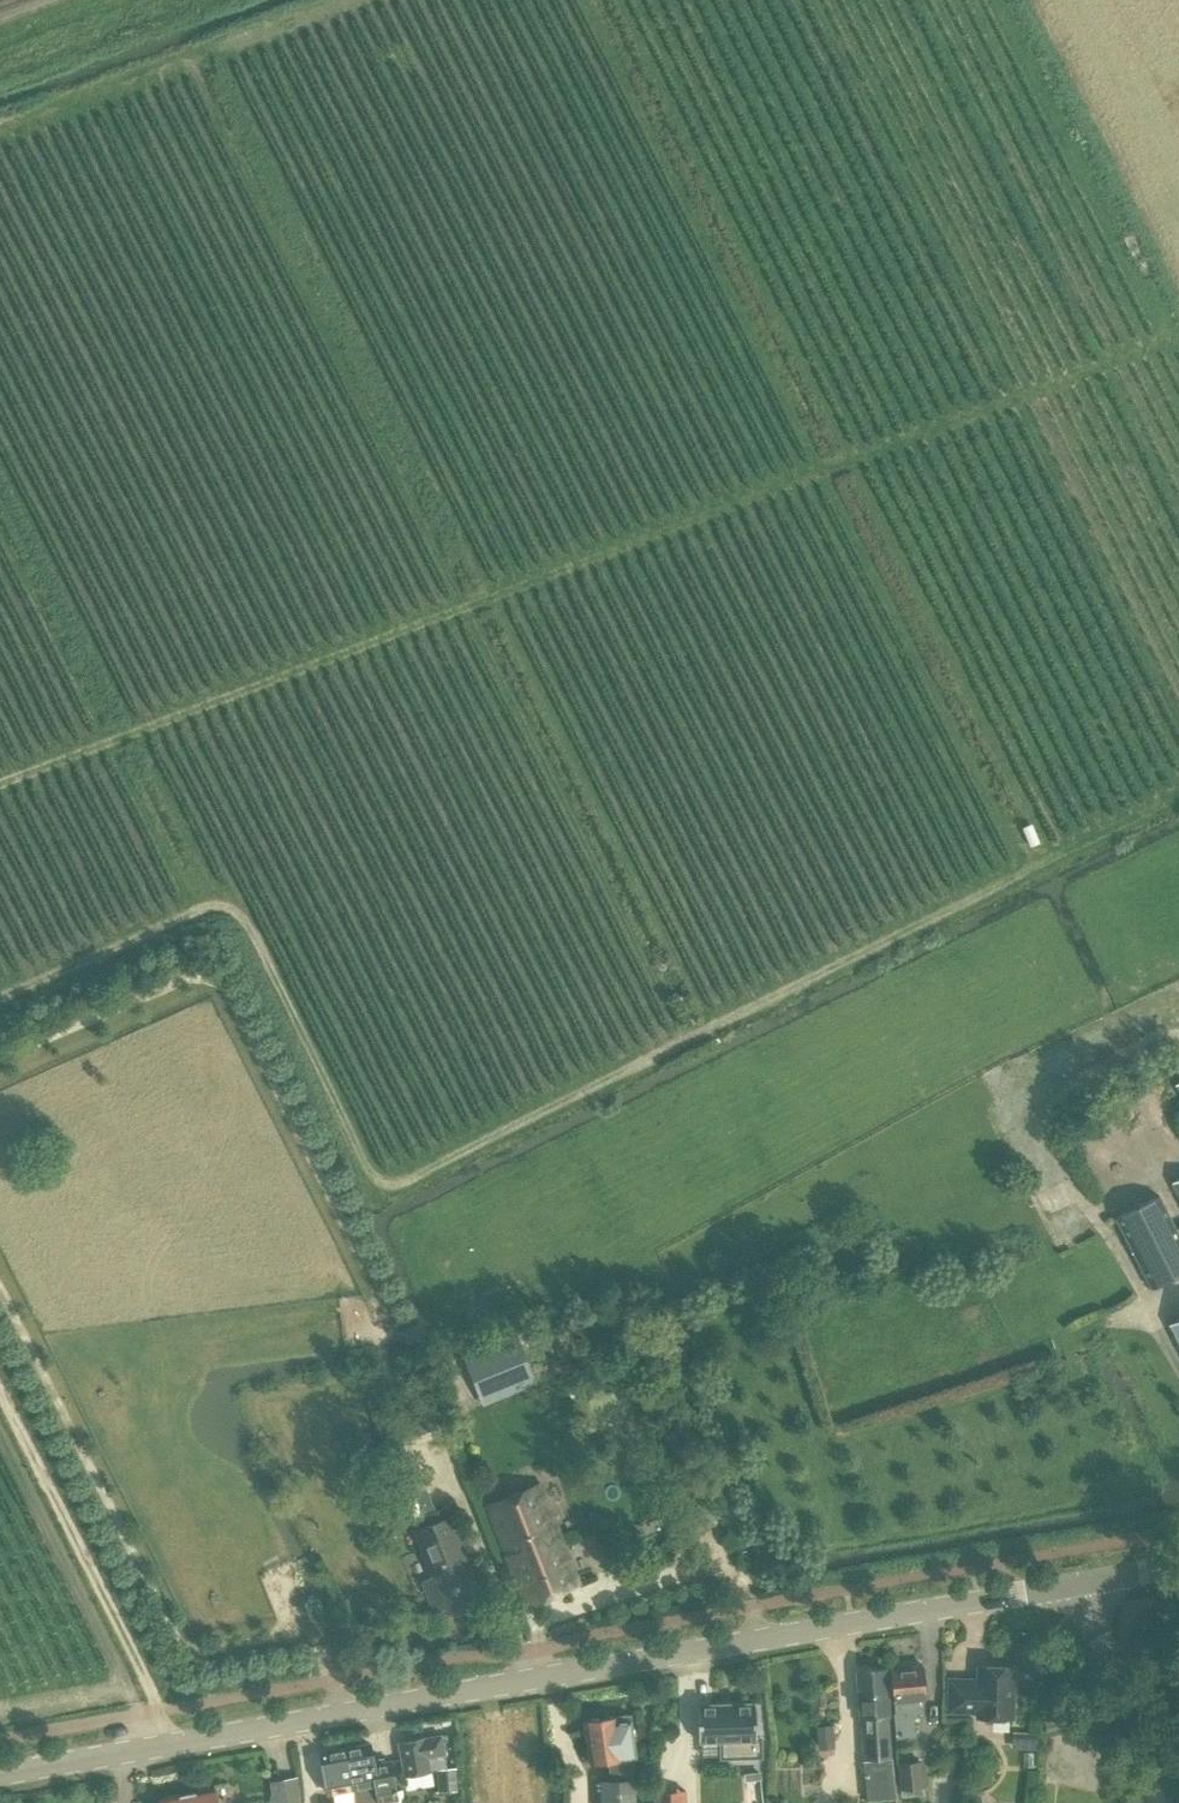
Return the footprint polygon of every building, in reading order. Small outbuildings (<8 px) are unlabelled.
[(1160,1191),(1118,1212),(1154,1284),(1178,1272),(1178,1227),(1178,1228),(1160,1191)] [(484,1404),(535,1383),(517,1339),(466,1360),(484,1404)] [(384,1400),(369,1406),(373,1417),(375,1420),(384,1445),(383,1446),(404,1498),(392,1502),(401,1525),(430,1514),(433,1521),(417,1527),(435,1574),(424,1579),(436,1609),(450,1603),(451,1607),(481,1595),(466,1556),(469,1555),(452,1513),(446,1516),(442,1507),(435,1510),(425,1486),(428,1485),(409,1437),(408,1436),(415,1433),(416,1436),(443,1425),(434,1402),(407,1413),(391,1419),(388,1411),(384,1400)] [(712,1491),(722,1486),(715,1474),(706,1479),(712,1491)] [(527,1602),(582,1581),(542,1480),(488,1502),(527,1602)] [(417,1577),(429,1574),(423,1549),(410,1552),(417,1577)] [(920,1694),(928,1694),(925,1661),(893,1665),(897,1710),(896,1710),(899,1735),(918,1733),(916,1714),(922,1713),(920,1694)] [(1013,1714),(1014,1663),(981,1662),(980,1677),(952,1676),(951,1707),(980,1707),(979,1713),(1013,1714)] [(896,1797),(893,1755),(887,1665),(859,1667),(869,1799),(896,1797)] [(756,1738),(755,1703),(697,1705),(699,1741),(721,1740),(722,1757),(744,1756),(761,1756),(760,1737),(756,1738)] [(592,1759),(638,1753),(632,1711),(617,1713),(617,1712),(586,1717),(592,1759)] [(834,1742),(832,1725),(817,1727),(818,1743),(834,1742)] [(429,1752),(445,1749),(442,1731),(400,1739),(406,1771),(431,1767),(429,1752)] [(1030,1733),(1019,1733),(1019,1748),(1036,1749),(1036,1733),(1030,1733)] [(391,1757),(374,1760),(370,1740),(346,1745),(354,1786),(357,1799),(380,1795),(381,1800),(399,1796),(391,1757)] [(330,1791),(354,1786),(346,1745),(322,1749),(330,1791)] [(902,1797),(925,1794),(921,1760),(898,1763),(902,1797)] [(457,1790),(456,1767),(436,1768),(438,1791),(457,1790)] [(761,1771),(743,1773),(746,1802),(764,1802),(761,1771)] [(635,1775),(603,1777),(604,1802),(636,1802),(635,1775)] [(278,1802),(300,1800),(297,1777),(279,1779),(280,1792),(276,1793),(278,1802)] [(216,1783),(189,1789),(191,1802),(220,1802),(216,1783)] [(189,1789),(162,1795),(163,1802),(191,1802),(189,1789)]
